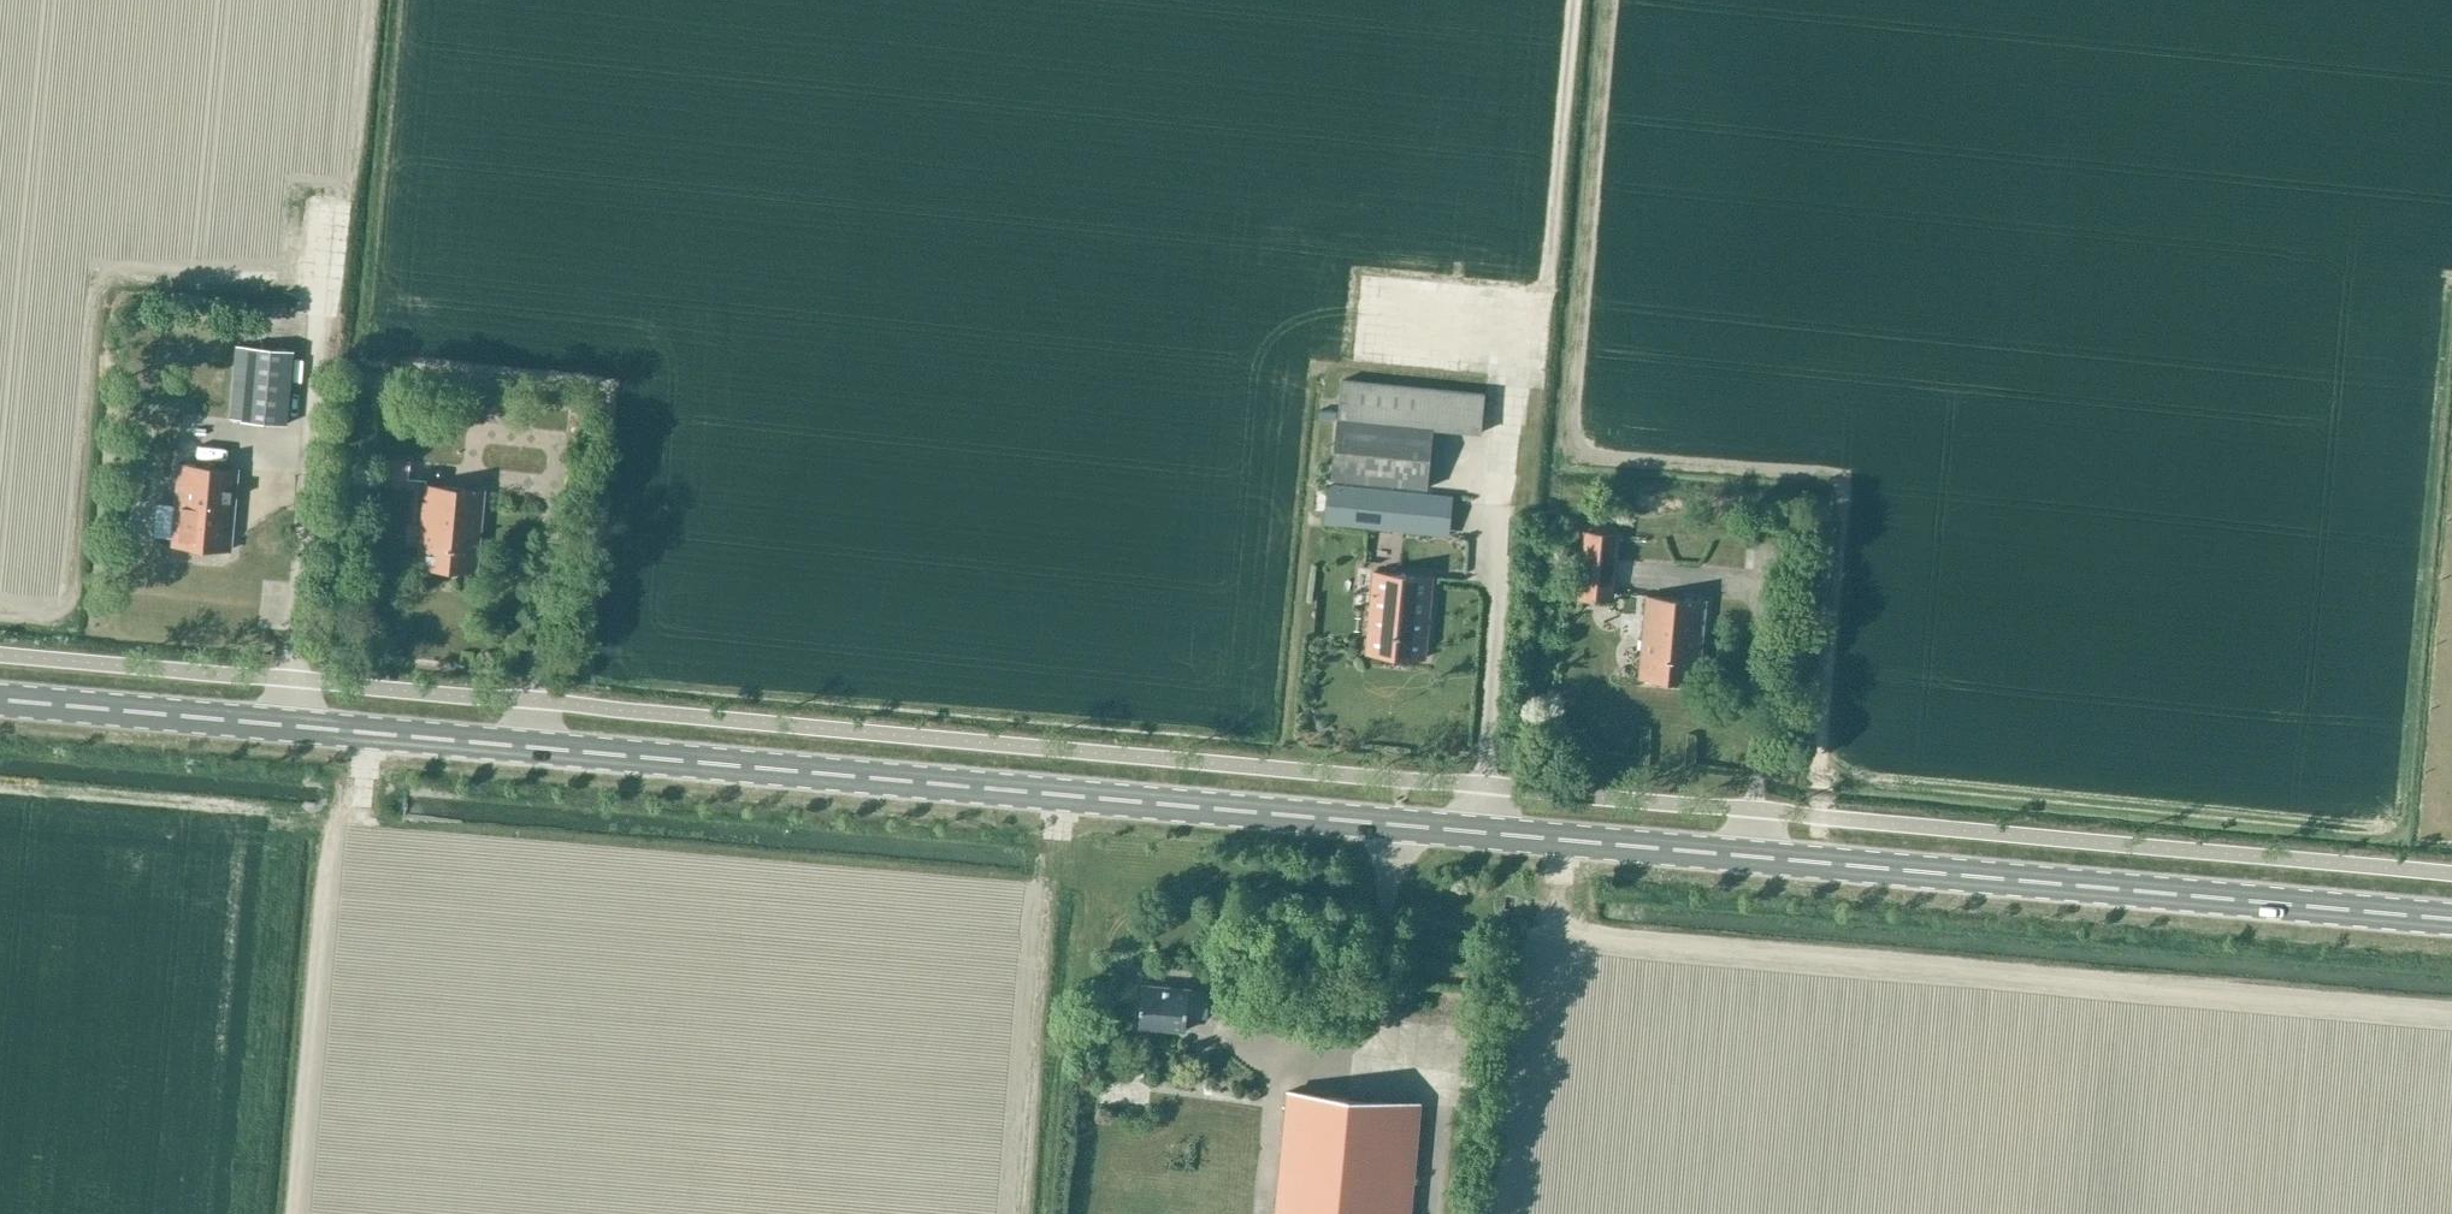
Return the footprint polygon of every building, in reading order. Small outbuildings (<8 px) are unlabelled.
[(241,421),(285,426),(291,351),(247,346),(241,421)] [(1342,379),(1332,479),(1428,489),(1435,429),(1439,389),(1350,380),(1342,379)] [(379,457),(377,477),(392,478),(394,458),(379,457)] [(171,544),(229,550),(236,468),(177,462),(171,544)] [(418,566),(475,571),(482,488),(423,485),(418,566)] [(1331,485),(1327,524),(1389,530),(1433,535),(1437,496),(1331,485)] [(1578,598),(1614,602),(1621,534),(1585,530),(1578,598)] [(1367,653),(1425,657),(1431,576),(1374,571),(1367,653)] [(1640,677),(1697,682),(1705,600),(1646,595),(1640,677)] [(1185,987),(1139,986),(1138,1029),(1185,1030),(1185,1015),(1207,1017),(1209,993),(1185,992),(1185,987)] [(1275,1213),(1412,1213),(1422,1101),(1286,1089),(1275,1213)]
